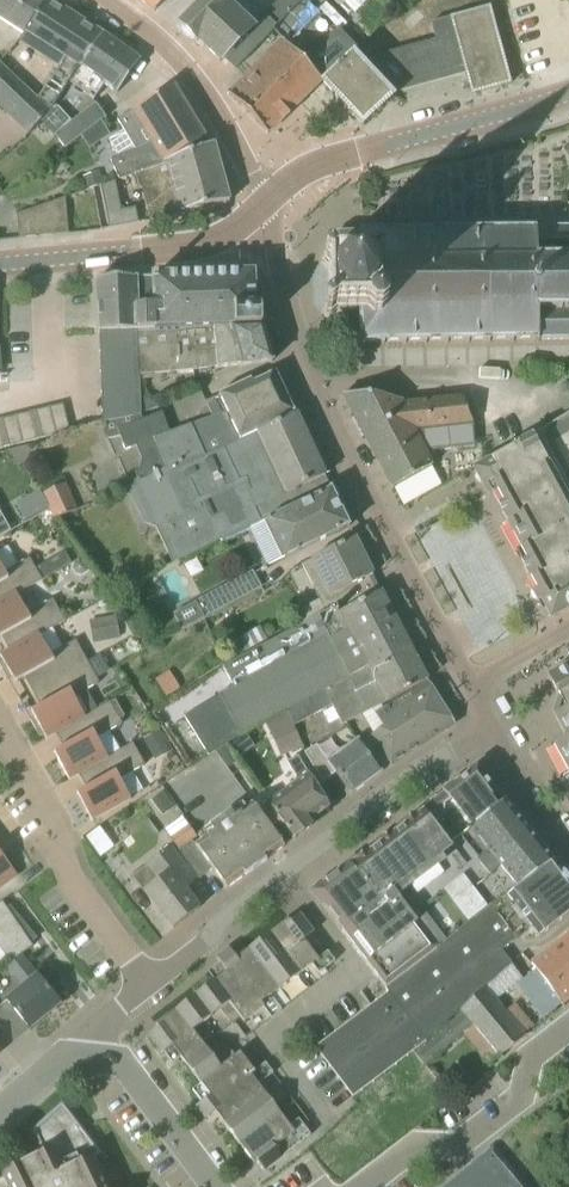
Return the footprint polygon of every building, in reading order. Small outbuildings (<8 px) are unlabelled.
[(22,34),(46,0),(0,0),(0,19),(22,34)] [(70,83),(103,33),(52,0),(46,0),(22,34),(18,40),(44,57),(50,47),(65,57),(49,82),(64,92),(70,83)] [(155,11),(163,0),(141,0),(155,11)] [(234,68),(234,69),(300,0),(280,0),(253,27),(225,0),(201,0),(179,24),(181,26),(181,33),(188,40),(195,39),(197,41),(198,41),(220,62),(224,59),(234,68)] [(430,23),(435,40),(365,60),(361,64),(351,53),(322,81),(363,124),(392,97),(391,95),(389,88),(464,67),(472,94),(511,83),(489,6),(430,23)] [(284,40),(227,94),(267,134),(322,81),(351,53),(355,50),(336,30),(304,60),(284,40)] [(118,93),(140,60),(140,59),(103,33),(70,83),(94,100),(105,84),(118,93)] [(41,121),(50,112),(0,65),(0,113),(25,137),(41,121)] [(117,119),(129,139),(135,149),(110,160),(118,178),(120,181),(136,174),(135,172),(172,158),(205,139),(173,85),(117,119)] [(50,112),(41,121),(54,135),(55,135),(57,138),(64,147),(105,116),(95,104),(72,122),(55,105),(52,110),(50,112)] [(135,172),(136,174),(145,197),(150,220),(182,214),(182,212),(230,202),(214,143),(172,158),(135,172)] [(84,177),(88,189),(104,183),(99,172),(84,177)] [(44,205),(17,214),(19,238),(69,233),(67,209),(65,198),(44,205)] [(360,230),(360,231),(339,233),(337,234),(328,240),(327,242),(329,242),(329,254),(322,261),(329,268),(329,305),(322,312),(329,319),(336,312),(361,311),(361,338),(358,338),(358,342),(361,342),(361,345),(539,342),(539,340),(539,338),(538,338),(538,310),(557,310),(557,312),(561,312),(561,310),(568,309),(568,228),(537,229),(537,228),(534,227),(533,229),(360,230)] [(214,326),(261,324),(261,307),(255,307),(254,273),(97,278),(99,332),(139,330),(139,328),(214,326)] [(539,340),(568,340),(568,309),(561,310),(561,312),(557,312),(557,310),(538,310),(538,338),(539,338),(539,340)] [(140,374),(217,366),(272,361),(262,326),(261,324),(214,326),(139,328),(139,330),(99,332),(101,422),(131,416),(140,412),(140,374)] [(207,405),(211,416),(169,431),(161,411),(142,418),(140,412),(131,416),(101,422),(105,440),(121,437),(125,450),(136,446),(143,458),(140,470),(135,472),(139,481),(140,483),(241,436),(242,438),(295,414),(276,372),(253,383),(251,379),(215,394),(218,400),(207,405)] [(560,385),(563,395),(568,393),(568,388),(568,383),(560,385)] [(462,396),(403,404),(402,402),(402,401),(372,393),(343,394),(392,487),(432,466),(426,452),(476,446),(473,424),(462,396)] [(63,403),(35,410),(37,418),(32,419),(30,412),(2,418),(4,426),(0,427),(0,449),(56,435),(55,432),(69,429),(63,403)] [(475,467),(474,471),(475,472),(474,476),(477,482),(481,483),(489,497),(493,495),(522,548),(516,552),(530,579),(526,581),(531,590),(530,593),(533,599),(537,600),(537,603),(541,601),(550,616),(553,617),(568,608),(568,413),(538,433),(475,467)] [(140,483),(139,481),(138,481),(138,482),(134,491),(148,522),(157,525),(174,562),(221,540),(222,543),(248,530),(267,521),(322,493),(321,493),(315,480),(325,476),(296,414),(295,414),(242,438),(241,436),(140,483)] [(49,507),(54,519),(77,510),(65,482),(43,492),(49,507)] [(349,527),(330,489),(321,493),(322,493),(267,521),(285,558),(349,527)] [(26,520),(49,508),(39,490),(17,503),(26,520)] [(9,533),(0,517),(0,537),(9,533)] [(330,593),(319,598),(298,610),(303,623),(326,611),(335,607),(337,612),(358,602),(350,586),(369,577),(373,575),(355,538),(313,558),(330,593)] [(64,554),(36,569),(42,580),(70,564),(64,554)] [(16,593),(17,594),(42,580),(36,569),(30,558),(4,572),(0,564),(0,601),(16,593)] [(170,592),(187,582),(177,565),(159,575),(170,592)] [(253,571),(173,614),(182,630),(203,619),(203,618),(261,587),(253,571)] [(380,591),(359,602),(358,602),(337,612),(335,607),(326,611),(303,623),(303,624),(223,667),(234,687),(219,695),(220,697),(185,717),(202,743),(179,759),(186,770),(241,735),(265,722),(269,720),(287,710),(349,678),(409,646),(380,591)] [(4,641),(9,650),(39,634),(40,637),(66,623),(58,609),(53,600),(28,615),(17,594),(16,593),(0,601),(0,637),(1,637),(4,641)] [(116,614),(89,619),(93,641),(120,637),(116,614)] [(260,627),(237,639),(244,654),(268,642),(260,627)] [(88,661),(86,658),(77,643),(52,657),(40,637),(39,634),(9,650),(0,655),(0,656),(2,660),(0,661),(0,666),(8,679),(12,677),(15,683),(25,678),(31,690),(32,692),(88,661)] [(333,705),(343,725),(428,681),(409,646),(349,678),(287,710),(295,725),(333,705)] [(85,717),(84,714),(72,694),(98,680),(88,661),(32,692),(41,706),(31,712),(34,717),(30,719),(40,737),(44,734),(46,739),(55,734),(85,717)] [(568,775),(568,664),(549,675),(548,679),(558,697),(553,713),(564,733),(562,740),(554,744),(556,748),(555,752),(558,753),(568,772),(567,772),(568,775)] [(155,679),(165,697),(180,688),(170,671),(155,679)] [(376,742),(391,766),(454,725),(428,683),(375,714),(383,727),(368,738),(372,745),(376,742)] [(121,722),(110,703),(109,700),(84,714),(85,717),(55,734),(63,748),(54,753),(57,758),(69,780),(78,775),(108,758),(107,757),(96,736),(121,722)] [(287,712),(269,720),(265,722),(281,756),(303,746),(287,712)] [(144,739),(155,760),(171,751),(159,730),(144,739)] [(335,772),(351,794),(391,766),(376,742),(372,745),(368,738),(360,744),(358,741),(328,763),(316,746),(306,753),(322,781),(335,772)] [(145,765),(133,744),(133,743),(107,757),(108,758),(78,775),(86,788),(77,793),(80,799),(92,821),(131,799),(119,779),(145,765)] [(299,781),(258,811),(284,846),(312,826),(309,821),(329,806),(298,757),(287,763),(299,781)] [(421,809),(449,846),(503,801),(483,775),(470,773),(446,791),(445,789),(443,791),(444,793),(437,798),(437,797),(422,809),(421,808),(421,809)] [(151,800),(162,815),(174,807),(163,791),(151,800)] [(503,801),(449,846),(429,862),(386,893),(401,921),(361,956),(369,966),(493,870),(482,855),(489,850),(496,859),(531,833),(504,800),(503,801)] [(241,829),(229,837),(221,827),(196,845),(192,841),(178,851),(202,883),(215,873),(227,889),(245,875),(246,877),(267,861),(266,860),(284,847),(284,846),(258,811),(253,804),(233,818),(241,829)] [(342,931),(361,956),(401,921),(386,893),(429,862),(449,846),(421,809),(349,864),(348,863),(338,870),(339,872),(323,885),(322,883),(311,891),(323,906),(325,905),(343,929),(342,931)] [(196,837),(189,826),(171,838),(178,849),(196,837)] [(374,974),(385,988),(434,951),(487,909),(488,910),(554,861),(531,833),(496,859),(489,850),(482,855),(493,870),(369,966),(374,974)] [(132,875),(173,928),(200,908),(185,889),(196,881),(170,846),(132,875)] [(15,877),(17,876),(4,857),(0,852),(0,888),(15,877)] [(450,1019),(460,1009),(485,987),(511,964),(500,950),(531,927),(538,938),(568,915),(568,881),(554,861),(385,988),(388,992),(316,1047),(353,1097),(413,1050),(426,1041),(450,1019)] [(0,904),(0,964),(9,958),(10,960),(19,953),(20,955),(33,946),(30,943),(18,924),(23,921),(10,906),(7,908),(3,902),(0,904)] [(210,1096),(197,1106),(196,1106),(205,1119),(215,1111),(254,1163),(256,1161),(264,1171),(310,1135),(298,1119),(290,1124),(259,1083),(273,1073),(265,1063),(255,1070),(241,1052),(236,1056),(228,1046),(215,1056),(205,1043),(213,1036),(203,1023),(221,1009),(232,1023),(241,1016),(245,1021),(263,1007),(272,1018),(282,1011),(271,997),(313,965),(319,973),(335,961),(299,914),(290,922),(288,919),(236,958),(229,948),(216,958),(227,971),(156,1025),(158,1027),(149,1034),(162,1053),(172,1045),(210,1096)] [(529,964),(562,1005),(568,999),(568,932),(529,964)] [(7,1000),(30,1028),(59,1004),(20,955),(19,953),(10,960),(5,964),(23,987),(7,1000)] [(499,1056),(527,1036),(485,987),(460,1009),(471,1022),(493,1049),(499,1056)] [(426,1041),(413,1050),(423,1062),(460,1031),(471,1022),(460,1009),(450,1019),(426,1041)] [(63,1169),(90,1158),(99,1153),(63,1104),(34,1130),(44,1151),(52,1147),(63,1169)] [(90,1158),(63,1169),(52,1147),(44,1151),(4,1170),(12,1186),(104,1186),(90,1158)] [(489,1147),(442,1186),(523,1186),(489,1147)]
